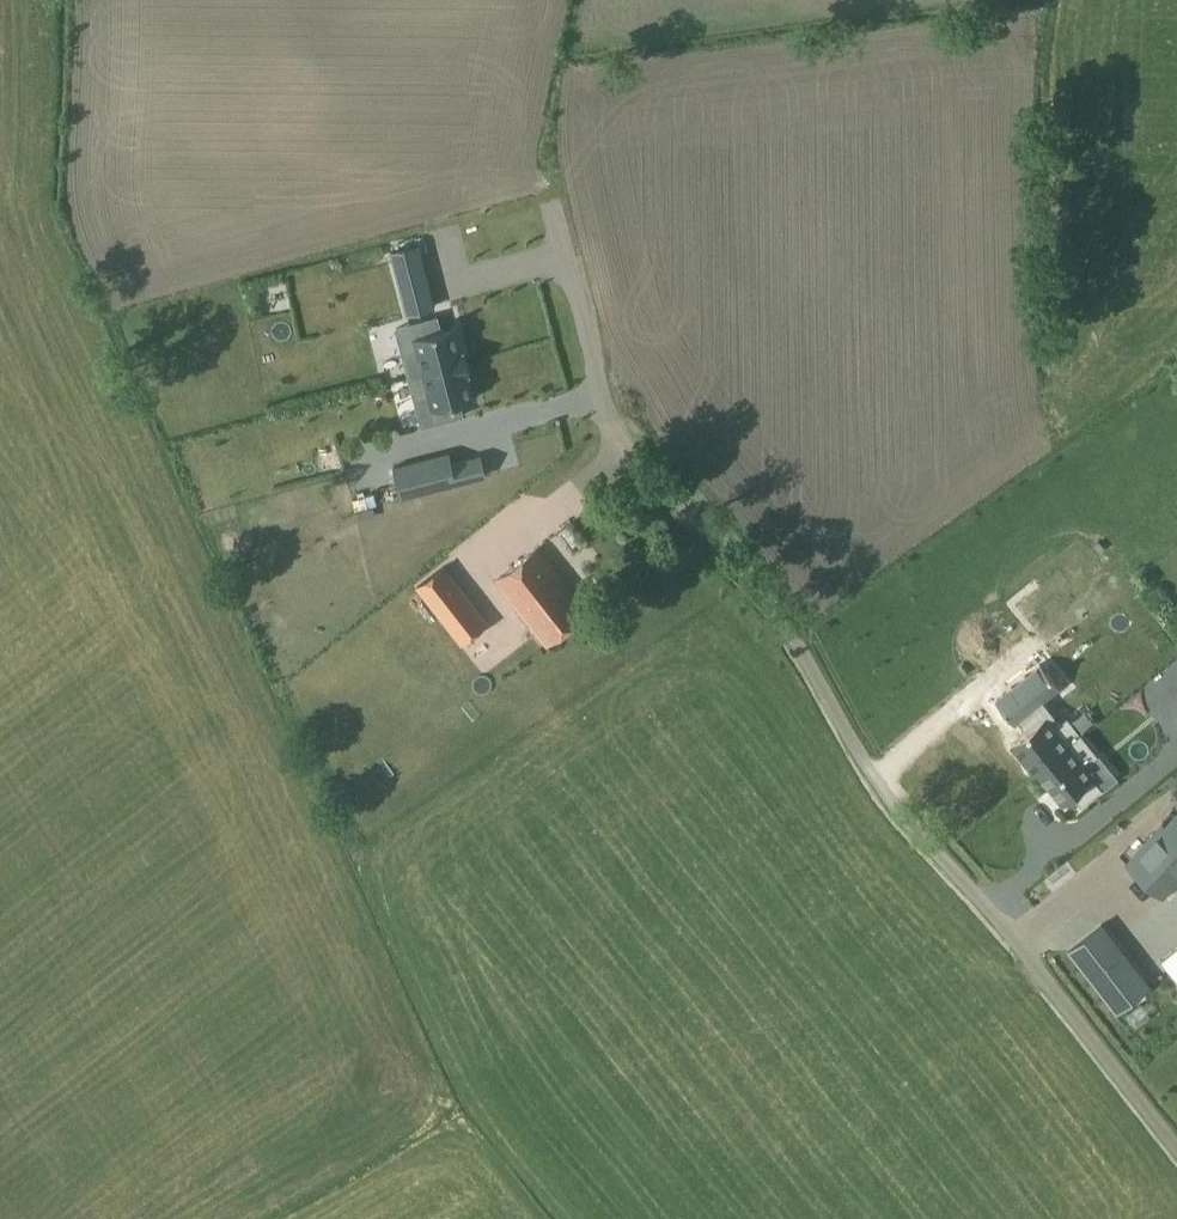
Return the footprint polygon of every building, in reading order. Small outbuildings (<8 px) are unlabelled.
[(433,306),(418,245),(391,252),(407,312),(433,306)] [(417,352),(403,355),(409,377),(467,361),(465,350),(463,351),(456,326),(440,331),(437,318),(410,324),(417,352)] [(467,361),(409,377),(414,398),(428,395),(435,423),(463,415),(460,403),(475,399),(468,373),(470,373),(467,361)] [(480,454),(450,462),(447,452),(393,466),(401,499),(486,476),(480,454)] [(540,543),(555,557),(576,535),(561,521),(540,543)] [(497,581),(548,646),(590,612),(539,548),(497,581)] [(445,568),(422,585),(469,645),(489,626),(445,568)] [(990,698),(1011,725),(1016,722),(1042,700),(1064,682),(1044,656),(990,698)] [(1022,731),(1007,744),(1033,775),(1035,773),(1081,734),(1065,714),(1058,720),(1042,700),(1016,722),(1022,731)] [(1081,734),(1035,773),(1062,804),(1071,796),(1080,807),(1103,788),(1085,765),(1098,754),(1081,734)] [(1158,835),(1156,833),(1128,864),(1163,896),(1176,881),(1176,815),(1158,835)] [(1115,1013),(1150,986),(1102,923),(1066,951),(1115,1013)] [(1162,961),(1176,979),(1176,949),(1162,961)]
